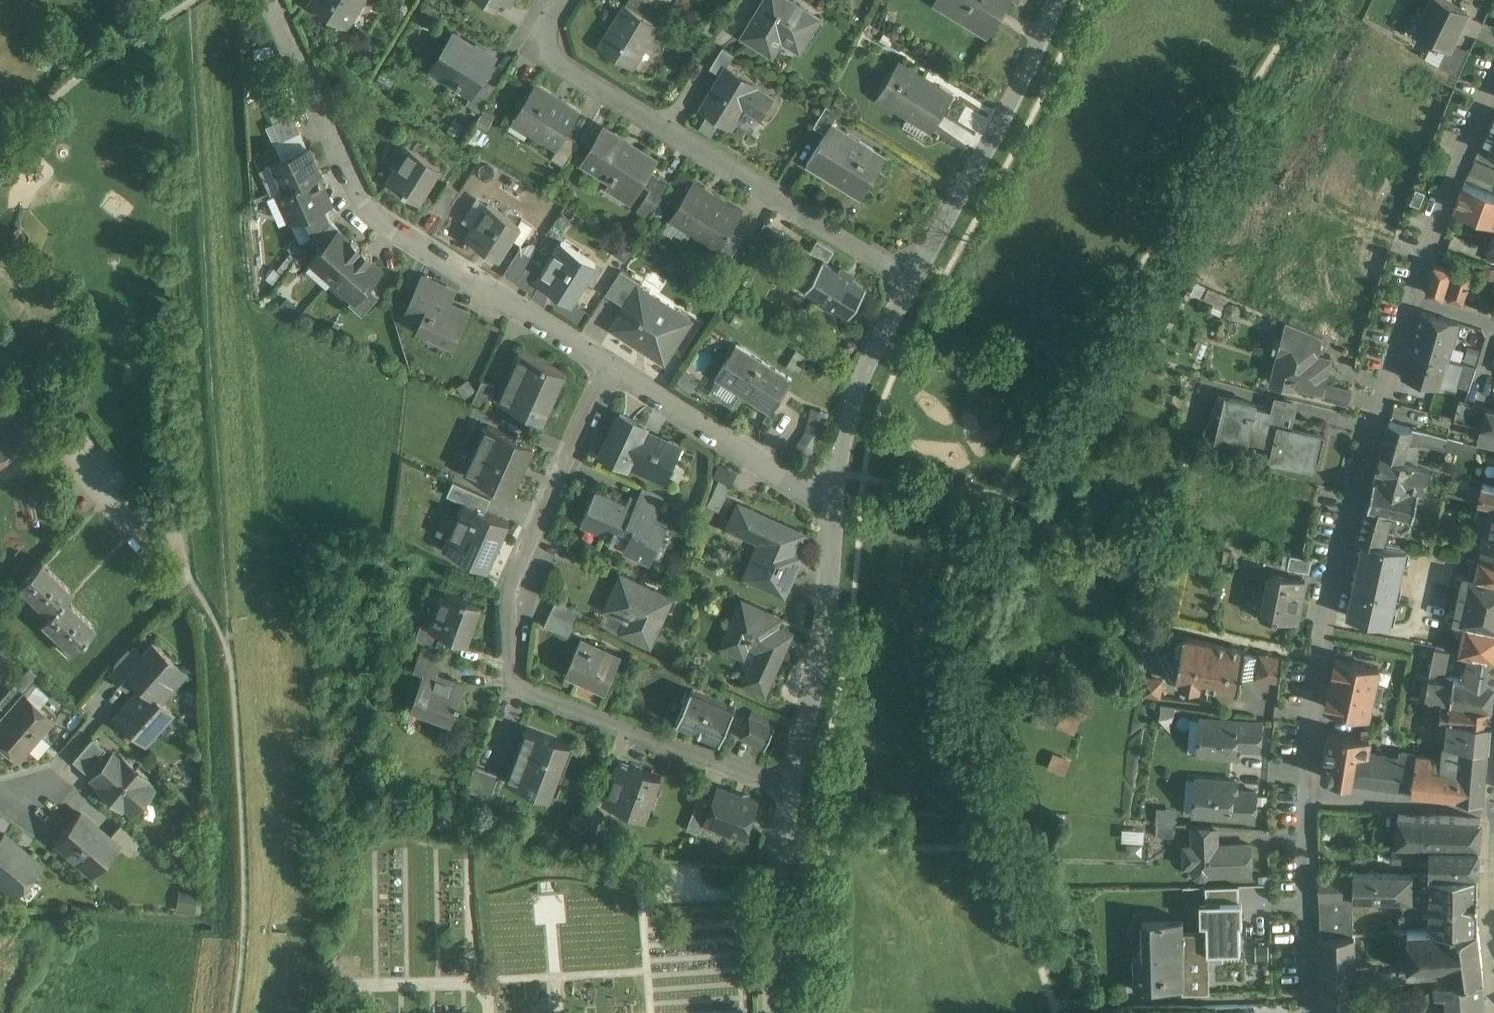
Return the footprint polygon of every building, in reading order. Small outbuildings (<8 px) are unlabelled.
[(312,4),(346,24),(361,0),(315,0),(312,4)] [(647,0),(628,0),(625,4),(647,18),(648,18),(655,5),(654,4),(647,0)] [(743,35),(772,54),(782,38),(800,49),(819,17),(791,0),(764,0),(743,35)] [(935,1),(964,19),(968,12),(994,28),(1010,0),(935,0),(935,1)] [(1447,0),(1432,0),(1416,32),(1447,48),(1448,49),(1452,41),(1467,10),(1447,0)] [(647,18),(625,4),(599,46),(633,66),(659,24),(648,18),(647,18)] [(495,60),(452,33),(431,68),(472,94),(473,95),(484,78),(495,60)] [(1469,49),(1452,41),(1448,49),(1447,48),(1439,65),(1457,73),(1469,49)] [(953,95),(898,61),(878,96),(932,129),(953,95)] [(758,85),(726,65),(701,107),(732,126),(744,108),(760,118),(773,96),(757,86),(758,85)] [(484,78),(473,95),(472,94),(467,103),(480,111),(496,85),(484,78)] [(580,112),(535,84),(513,120),(529,129),(528,130),(557,148),(558,148),(566,134),(580,112)] [(839,113),(826,105),(814,126),(826,133),(832,122),(833,123),(839,113)] [(293,114),(273,123),(281,141),(302,132),(293,114)] [(1479,147),(1493,153),(1493,115),(1479,147)] [(833,123),(832,122),(826,133),(807,163),(861,197),(886,156),(833,123)] [(656,159),(604,127),(583,161),(613,179),(609,186),(631,200),(641,183),(650,188),(659,175),(650,169),(656,159)] [(579,142),(566,134),(558,148),(557,148),(551,157),(564,165),(579,142)] [(323,174),(310,146),(274,163),(286,190),(319,175),(320,176),(323,174)] [(440,166),(411,148),(390,181),(404,189),(403,190),(415,198),(424,184),(427,186),(440,166)] [(650,188),(646,196),(658,203),(671,181),(659,174),(650,188)] [(319,175),(286,190),(279,193),(291,221),(303,215),(325,205),(332,202),(320,176),(319,175)] [(743,212),(693,181),(671,216),(720,246),(722,246),(732,230),(743,212)] [(1463,182),(1454,208),(1461,211),(1482,218),(1482,219),(1493,223),(1493,193),(1463,182)] [(447,183),(432,206),(445,214),(460,191),(447,183)] [(1426,191),(1416,187),(1410,201),(1420,205),(1426,191)] [(518,222),(489,204),(469,235),(483,245),(482,246),(497,256),(518,222)] [(325,205),(303,215),(314,240),(332,220),(325,205)] [(1482,218),(1461,211),(1446,253),(1467,259),(1482,219),(1482,218)] [(342,230),(332,220),(314,240),(324,249),(339,232),(340,232),(342,230)] [(784,232),(765,222),(754,243),(772,253),(784,232)] [(743,237),(732,230),(722,246),(720,246),(716,252),(729,260),(743,237)] [(340,232),(339,232),(324,249),(313,261),(334,280),(363,248),(352,239),(350,241),(340,232)] [(834,249),(818,239),(811,249),(828,259),(834,249)] [(593,261),(564,242),(540,281),(571,301),(581,285),(579,284),(593,261)] [(373,257),(363,248),(334,280),(354,298),(355,299),(368,285),(382,269),(371,260),(373,257)] [(532,257),(519,249),(504,272),(517,280),(532,257)] [(1488,251),(1485,263),(1493,266),(1493,252),(1488,251)] [(532,257),(517,280),(528,287),(543,264),(532,257)] [(866,287),(823,260),(806,288),(849,314),(866,287)] [(1451,268),(1434,263),(1426,291),(1442,296),(1448,297),(1448,298),(1462,303),(1467,287),(1468,288),(1469,285),(1468,285),(1471,274),(1457,270),(1451,269),(1451,268)] [(642,283),(621,269),(606,293),(626,306),(636,290),(637,291),(642,283)] [(442,284),(422,275),(417,288),(437,297),(442,284)] [(1199,277),(1193,292),(1222,304),(1229,289),(1199,277)] [(368,285),(355,299),(354,298),(349,303),(362,315),(380,296),(368,285)] [(437,297),(417,288),(404,317),(457,340),(469,312),(437,297)] [(653,296),(651,300),(637,291),(636,290),(626,306),(615,324),(650,347),(648,350),(665,361),(691,320),(653,296)] [(1459,322),(1421,311),(1410,347),(1448,358),(1459,322)] [(1315,332),(1289,321),(1285,335),(1285,336),(1312,343),(1315,332)] [(1312,343),(1285,336),(1285,335),(1276,333),(1271,349),(1278,351),(1271,380),(1294,385),(1294,382),(1322,389),(1325,380),(1327,372),(1323,371),(1327,356),(1314,353),(1316,345),(1311,344),(1312,343)] [(792,377),(741,346),(733,359),(728,356),(719,372),(743,387),(740,393),(770,412),(792,377)] [(1467,346),(1464,360),(1476,363),(1479,349),(1467,346)] [(1448,358),(1410,347),(1402,374),(1413,377),(1412,378),(1424,381),(1424,380),(1440,385),(1448,358)] [(562,370),(521,351),(499,401),(545,421),(553,403),(548,401),(562,370)] [(1462,363),(1456,384),(1470,388),(1476,367),(1462,363)] [(482,380),(472,402),(485,407),(495,386),(482,380)] [(1352,388),(1325,380),(1322,389),(1321,395),(1348,402),(1352,388)] [(11,449),(24,448),(37,434),(14,413),(17,409),(0,394),(0,461),(11,449)] [(1284,407),(1273,405),(1272,408),(1255,404),(1256,401),(1230,394),(1221,434),(1247,440),(1248,436),(1274,442),(1271,456),(1313,466),(1321,431),(1280,422),(1284,407)] [(1460,399),(1454,417),(1474,422),(1493,428),(1493,409),(1460,399)] [(1438,412),(1394,400),(1389,420),(1432,432),(1438,412)] [(810,404),(802,441),(816,444),(824,407),(810,404)] [(647,425),(620,412),(600,455),(627,466),(628,463),(666,480),(675,461),(673,460),(679,447),(644,431),(647,425)] [(1432,432),(1389,420),(1380,451),(1403,457),(1407,443),(1424,442),(1444,447),(1447,437),(1432,432)] [(1474,422),(1471,433),(1479,435),(1478,438),(1493,442),(1493,428),(1474,422)] [(534,445),(488,424),(466,473),(512,494),(534,445)] [(1475,445),(1461,441),(1458,451),(1472,455),(1475,445)] [(1403,457),(1380,451),(1376,465),(1377,466),(1374,475),(1419,486),(1424,487),(1430,465),(1403,457)] [(1490,476),(1492,469),(1477,465),(1473,478),(1482,480),(1493,484),(1493,478),(1490,476)] [(721,509),(733,473),(719,469),(707,504),(721,509)] [(1419,486),(1374,475),(1368,503),(1413,514),(1419,486)] [(1482,480),(1478,500),(1492,503),(1493,504),(1493,484),(1482,480)] [(484,495),(454,481),(448,495),(466,503),(466,502),(479,508),(484,495)] [(664,497),(643,487),(636,500),(639,502),(650,507),(658,510),(664,497)] [(637,506),(597,488),(581,522),(611,536),(610,537),(614,539),(620,527),(631,532),(624,549),(651,561),(668,523),(647,514),(650,507),(639,502),(637,506)] [(479,508),(466,502),(466,503),(445,548),(489,568),(510,521),(479,508)] [(1368,503),(1364,503),(1355,537),(1363,539),(1363,538),(1384,542),(1389,527),(1401,531),(1411,525),(1413,514),(1368,503)] [(1492,503),(1486,530),(1493,532),(1493,504),(1492,503)] [(803,532),(739,504),(730,526),(769,544),(760,564),(753,560),(746,575),(784,592),(796,567),(789,564),(803,532)] [(1484,530),(1480,555),(1493,558),(1493,532),(1486,530),(1484,530)] [(1384,542),(1363,538),(1363,539),(1347,612),(1390,621),(1407,546),(1384,542)] [(1312,555),(1291,551),(1288,565),(1310,569),(1312,555)] [(1480,555),(1475,575),(1493,580),(1493,558),(1480,555)] [(95,627),(65,598),(72,591),(41,561),(17,585),(47,613),(40,620),(72,651),(95,627)] [(1306,576),(1271,570),(1271,571),(1272,571),(1264,612),(1263,611),(1263,613),(1278,616),(1279,614),(1297,618),(1306,576)] [(672,597),(621,573),(606,608),(627,617),(621,631),(651,644),(672,597)] [(1463,573),(1453,619),(1466,621),(1493,628),(1493,580),(1475,575),(1463,573)] [(431,627),(431,628),(441,632),(465,641),(479,604),(467,600),(467,598),(445,590),(431,627)] [(580,610),(556,599),(550,612),(575,623),(580,610)] [(773,613),(743,600),(724,644),(743,653),(750,639),(752,640),(753,637),(763,642),(745,682),(765,690),(791,632),(769,622),(773,613)] [(575,623),(550,612),(545,625),(569,636),(575,623)] [(1493,657),(1493,628),(1466,621),(1459,651),(1468,652),(1493,657)] [(431,627),(421,623),(416,638),(436,646),(441,632),(431,628),(431,627)] [(1247,647),(1184,635),(1184,639),(1178,642),(1176,651),(1181,652),(1176,678),(1180,679),(1179,688),(1200,692),(1201,683),(1204,683),(1204,684),(1207,685),(1207,684),(1239,690),(1242,671),(1255,673),(1259,653),(1246,650),(1247,647)] [(621,656),(581,639),(568,668),(607,686),(621,656)] [(185,671),(152,641),(142,652),(150,660),(134,679),(141,686),(141,685),(158,700),(185,671)] [(142,652),(133,644),(109,671),(127,687),(134,679),(150,660),(142,652)] [(1449,649),(1436,647),(1431,668),(1437,669),(1445,670),(1449,649)] [(1284,654),(1260,649),(1259,653),(1255,673),(1255,674),(1281,679),(1284,654)] [(1465,673),(1473,674),(1472,680),(1493,684),(1493,657),(1468,652),(1465,673)] [(442,661),(420,653),(415,668),(425,672),(425,671),(437,675),(442,661)] [(1379,666),(1336,656),(1333,671),(1334,671),(1332,680),(1374,689),(1375,681),(1379,666)] [(22,692),(23,691),(37,674),(28,666),(13,684),(22,692)] [(437,675),(425,671),(425,672),(414,702),(452,716),(457,703),(461,705),(462,702),(458,701),(464,685),(437,675)] [(1430,672),(1426,694),(1426,696),(1442,699),(1491,707),(1493,685),(1493,684),(1472,680),(1473,674),(1465,673),(1464,678),(1436,673),(1430,672)] [(1161,679),(1145,677),(1143,693),(1159,696),(1161,679)] [(1374,689),(1332,680),(1330,689),(1329,689),(1326,703),(1369,713),(1372,697),(1374,689)] [(1384,683),(1375,681),(1374,689),(1382,691),(1384,683)] [(0,699),(0,706),(6,711),(23,693),(22,692),(13,684),(0,699)] [(158,700),(141,685),(141,686),(115,715),(144,742),(171,712),(158,700)] [(735,708),(691,688),(689,693),(686,691),(682,701),(685,703),(677,721),(720,741),(735,708)] [(1382,691),(1374,689),(1372,697),(1381,699),(1382,691)] [(44,729),(54,718),(23,691),(22,692),(23,693),(6,711),(3,715),(0,719),(0,736),(22,754),(29,746),(32,747),(35,747),(39,746),(42,743),(45,740),(46,736),(45,733),(44,729)] [(1426,694),(1414,692),(1410,712),(1422,714),(1426,696),(1426,694)] [(1491,707),(1442,699),(1440,715),(1449,716),(1449,717),(1490,722),(1491,707)] [(775,726),(750,714),(740,736),(765,748),(775,726)] [(1262,719),(1202,714),(1199,750),(1239,753),(1240,744),(1260,746),(1262,719)] [(1436,715),(1422,714),(1420,727),(1448,729),(1447,740),(1488,747),(1490,722),(1449,717),(1449,716),(1440,715),(1436,715)] [(568,742),(527,726),(507,781),(532,791),(533,790),(551,797),(558,777),(555,776),(568,742)] [(1370,736),(1328,729),(1322,769),(1325,773),(1352,778),(1359,748),(1367,749),(1370,736)] [(91,737),(72,759),(85,771),(102,752),(105,748),(91,737)] [(1447,740),(1445,740),(1443,757),(1439,757),(1439,755),(1416,752),(1411,787),(1483,797),(1488,747),(1447,740)] [(1367,749),(1359,748),(1352,778),(1411,787),(1416,752),(1399,749),(1399,754),(1367,749)] [(122,755),(120,758),(112,751),(107,757),(102,752),(85,771),(91,776),(89,778),(97,784),(95,786),(122,809),(124,807),(131,813),(154,787),(147,781),(148,779),(122,755)] [(660,776),(620,761),(605,801),(642,815),(651,790),(655,791),(660,776)] [(500,775),(475,765),(466,789),(491,798),(500,775)] [(1194,806),(1195,772),(1188,772),(1186,806),(1194,806)] [(1237,777),(1197,774),(1195,810),(1254,815),(1256,788),(1236,786),(1237,777)] [(756,802),(719,788),(714,800),(706,821),(707,822),(719,826),(718,829),(731,834),(732,831),(744,835),(756,802)] [(714,800),(699,794),(687,828),(703,833),(707,822),(706,821),(714,800)] [(604,815),(590,810),(582,833),(595,838),(604,815)] [(79,812),(54,841),(93,875),(118,845),(79,812)] [(1481,818),(1406,812),(1405,834),(1396,834),(1395,841),(1479,844),(1481,818)] [(1185,821),(1157,819),(1156,833),(1184,835),(1185,821)] [(1217,824),(1193,822),(1194,842),(1218,841),(1217,824)] [(3,833),(0,837),(0,883),(14,896),(41,865),(3,833)] [(1218,841),(1194,842),(1194,857),(1192,861),(1192,866),(1195,871),(1200,873),(1205,873),(1209,870),(1252,869),(1250,839),(1218,841)] [(1393,843),(1383,843),(1382,858),(1393,858),(1393,843)] [(1479,846),(1393,843),(1393,858),(1416,858),(1430,856),(1430,870),(1430,871),(1478,872),(1479,846)] [(1354,868),(1319,867),(1319,894),(1353,894),(1354,894),(1354,868)] [(1413,869),(1354,868),(1354,894),(1402,896),(1413,896),(1413,869)] [(1478,872),(1430,871),(1430,870),(1413,869),(1413,896),(1402,896),(1402,900),(1400,900),(1400,921),(1430,919),(1432,926),(1478,925),(1478,872)] [(1206,928),(1184,928),(1185,984),(1183,984),(1183,988),(1209,987),(1209,985),(1208,948),(1235,947),(1234,893),(1205,894),(1206,928)] [(1353,894),(1319,894),(1320,932),(1352,930),(1353,894)] [(1183,916),(1143,917),(1143,954),(1134,954),(1135,985),(1183,984),(1185,984),(1184,928),(1183,916)] [(1432,926),(1408,927),(1409,968),(1449,965),(1449,976),(1483,974),(1478,925),(1432,926)] [(1352,930),(1320,932),(1321,984),(1356,982),(1355,964),(1355,930),(1352,930)] [(1377,963),(1355,964),(1356,982),(1378,981),(1377,963)] [(1409,968),(1399,969),(1400,980),(1417,979),(1422,978),(1422,977),(1449,976),(1449,965),(1409,968)] [(1422,977),(1422,978),(1417,979),(1419,1012),(1486,1012),(1483,974),(1449,976),(1422,977)] [(1356,982),(1321,984),(1323,1008),(1357,1007),(1356,982)]
